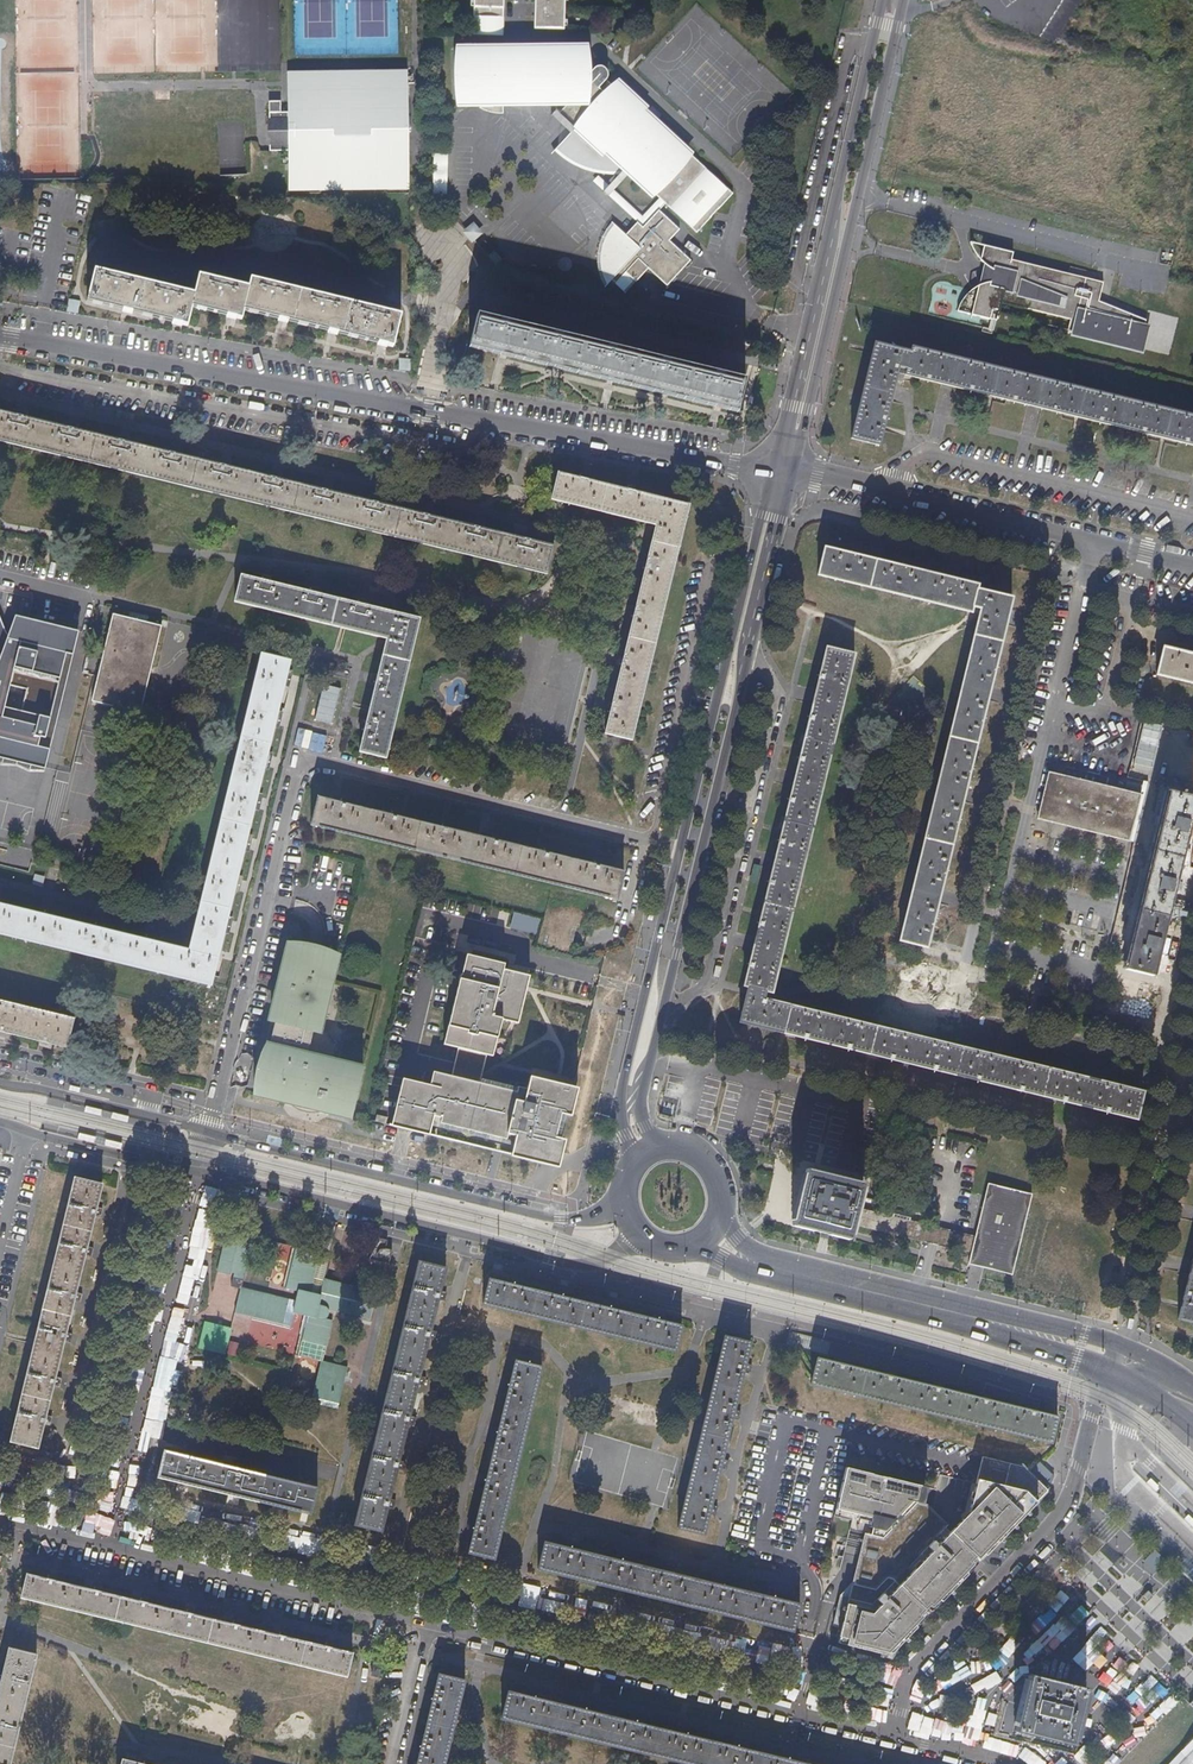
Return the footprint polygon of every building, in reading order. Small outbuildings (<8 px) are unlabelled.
[(503,10),(501,10),(500,4),(503,4),(503,0),(473,0),(473,37),(503,38),(503,10)] [(565,0),(535,0),(534,5),(537,5),(537,20),(534,20),(535,30),(564,30),(565,0)] [(584,75),(587,71),(586,47),(521,48),(521,53),(456,54),(457,103),(478,103),(478,111),(491,111),(497,112),(501,110),(501,103),(566,102),(566,108),(560,115),(575,129),(580,125),(582,126),(584,126),(587,124),(601,137),(600,139),(604,143),(606,142),(623,157),(622,159),(626,162),(623,166),(626,169),(654,194),(653,195),(659,201),(665,206),(697,235),(733,195),(689,155),(687,157),(642,116),(645,113),(634,103),(631,106),(622,98),(625,95),(615,86),(612,89),(604,82),(606,78),(606,74),(604,72),(601,69),(598,69),(594,69),(587,78),(584,75)] [(407,192),(406,74),(286,75),(286,114),(267,115),(267,128),(271,128),(271,142),(267,142),(268,154),(286,154),(286,193),(407,192)] [(623,157),(606,142),(604,143),(600,139),(601,137),(587,124),(584,126),(582,126),(580,125),(575,129),(557,149),(577,168),(586,173),(594,176),(605,177),(612,176),(621,174),(626,169),(623,166),(626,162),(622,159),(623,157)] [(443,195),(444,158),(433,157),(432,194),(443,195)] [(641,221),(594,176),(586,173),(577,168),(637,225),(643,230),(647,226),(641,221)] [(659,213),(665,206),(659,201),(641,221),(647,226),(659,213)] [(668,255),(663,250),(666,247),(680,232),(659,213),(647,226),(643,230),(637,225),(626,238),(614,227),(608,234),(602,244),(598,255),(596,272),(599,287),(604,283),(615,294),(626,283),(628,285),(640,272),(659,289),(682,263),(671,252),(668,255)] [(471,222),(462,231),(472,240),(481,230),(471,222)] [(1100,302),(1104,282),(1011,260),(1013,254),(985,246),(981,260),(986,266),(992,269),(989,282),(976,288),(969,293),(965,298),(958,312),(996,321),(1001,302),(1071,319),(1068,331),(1139,348),(1146,321),(1100,302)] [(96,269),(88,301),(186,325),(191,306),(241,318),(243,309),(392,345),(399,315),(251,279),(249,288),(199,275),(194,294),(96,269)] [(69,298),(66,310),(77,313),(80,300),(69,298)] [(745,379),(477,313),(470,345),(737,411),(745,379)] [(898,368),(905,369),(904,375),(1192,445),(1192,415),(911,347),(910,351),(874,342),(851,439),(879,446),(898,368)] [(409,370),(410,358),(399,357),(398,369),(409,370)] [(26,418),(28,411),(13,407),(11,414),(26,418)] [(546,574),(553,546),(533,541),(518,538),(482,529),(468,526),(433,517),(419,514),(382,504),(367,501),(350,498),(349,497),(323,490),(281,480),(267,476),(228,467),(215,464),(178,455),(164,451),(128,443),(115,439),(78,430),(63,427),(26,418),(11,414),(0,412),(0,441),(546,574)] [(78,430),(80,424),(65,420),(63,427),(78,430)] [(128,443),(129,436),(116,432),(115,439),(128,443)] [(178,455),(180,448),(166,445),(164,451),(178,455)] [(228,467),(230,460),(216,457),(215,464),(228,467)] [(281,480),(283,474),(268,470),(267,476),(281,480)] [(631,740),(689,505),(667,500),(656,497),(617,488),(607,485),(558,474),(551,500),(656,526),(648,560),(645,572),(636,607),(634,616),(623,657),(621,666),(613,702),(610,712),(605,734),(631,740)] [(617,488),(619,481),(609,479),(607,485),(617,488)] [(332,492),(334,486),(319,482),(318,489),(332,492)] [(667,500),(669,493),(658,490),(656,497),(667,500)] [(382,504),(383,498),(369,494),(367,501),(382,504)] [(433,517),(435,510),(421,507),(419,514),(433,517)] [(482,529),(484,522),(469,519),(468,526),(482,529)] [(533,541),(534,535),(527,533),(519,531),(518,538),(533,541)] [(927,948),(1012,598),(977,589),(978,584),(824,547),(818,574),(972,611),(973,608),(978,609),(897,940),(927,948)] [(645,572),(648,560),(642,559),(639,570),(645,572)] [(270,583),(272,576),(262,573),(260,580),(270,583)] [(420,619),(367,606),(357,604),(320,595),(310,593),(270,583),(260,580),(241,576),(235,602),(387,640),(378,674),(376,684),(367,718),(365,729),(359,751),(386,758),(389,745),(420,619)] [(320,595),(322,588),(312,586),(310,593),(320,595)] [(367,606),(368,599),(359,597),(357,604),(367,606)] [(634,616),(636,607),(630,605),(628,615),(634,616)] [(141,712),(161,628),(114,614),(93,701),(141,712)] [(44,770),(79,630),(16,615),(8,635),(5,629),(2,621),(0,616),(0,764),(2,765),(17,765),(31,771),(44,770)] [(1163,646),(1156,674),(1192,683),(1192,653),(1163,646)] [(772,992),(855,654),(826,647),(743,985),(747,986),(739,1022),(1136,1119),(1143,1089),(764,997),(765,990),(772,992)] [(190,951),(155,942),(140,938),(104,930),(89,926),(53,917),(38,914),(3,905),(0,904),(0,934),(210,986),(223,931),(227,917),(233,891),(237,877),(243,850),(247,836),(254,809),(257,795),(263,769),(267,754),(273,728),(277,712),(284,686),(287,672),(290,662),(262,655),(190,951)] [(291,687),(294,673),(287,672),(284,686),(291,687)] [(376,684),(378,674),(372,673),(369,682),(376,684)] [(610,712),(613,702),(606,700),(604,710),(610,712)] [(280,730),(284,714),(277,712),(273,728),(280,730)] [(365,729),(367,718),(361,717),(358,727),(365,729)] [(270,770),(273,756),(267,754),(263,769),(270,770)] [(1129,841),(1140,795),(1051,773),(1048,772),(1037,819),(1129,841)] [(1192,803),(1192,798),(1167,792),(1124,970),(1151,976),(1192,803)] [(260,811),(263,801),(263,800),(262,796),(257,795),(254,809),(260,811)] [(349,805),(350,799),(339,796),(338,802),(349,805)] [(553,854),(543,851),(502,841),(491,839),(455,830),(445,828),(399,817),(389,814),(349,805),(338,802),(317,798),(311,825),(618,899),(625,871),(604,866),(593,864),(553,854)] [(399,817),(401,810),(390,808),(389,814),(399,817)] [(158,846),(164,825),(142,818),(136,839),(130,863),(152,869),(158,846)] [(455,830),(457,824),(446,821),(445,828),(455,830)] [(502,841),(503,835),(492,832),(491,839),(502,841)] [(250,851),(254,838),(247,836),(243,850),(250,851)] [(553,854),(554,847),(544,845),(543,851),(553,854)] [(604,866),(605,859),(594,857),(593,864),(604,866)] [(240,893),(243,878),(237,877),(233,891),(240,893)] [(53,917),(54,911),(39,907),(38,914),(53,917)] [(537,933),(541,918),(513,911),(509,927),(537,933)] [(230,933),(234,919),(227,917),(223,931),(230,933)] [(104,930),(105,923),(91,920),(89,926),(104,930)] [(155,942),(157,936),(142,932),(140,938),(155,942)] [(360,1071),(331,1063),(335,1045),(330,1044),(322,1027),(326,1011),(333,981),(330,980),(335,954),(289,942),(285,958),(278,987),(268,1026),(260,1063),(252,1093),(285,1101),(289,1106),(317,1113),(325,1110),(349,1117),(360,1071)] [(460,973),(443,1044),(493,1056),(502,1019),(511,1021),(518,992),(514,991),(518,975),(508,973),(509,970),(503,968),(504,962),(480,957),(479,961),(465,958),(461,973),(460,973)] [(11,1034),(39,1040),(54,1044),(65,1047),(72,1019),(0,1001),(0,1031),(11,1034)] [(11,1034),(0,1031),(0,1037),(10,1040),(11,1034)] [(52,1050),(54,1044),(39,1040),(37,1046),(52,1050)] [(448,1093),(448,1095),(434,1092),(429,1112),(442,1115),(441,1120),(489,1131),(490,1126),(508,1130),(506,1137),(515,1139),(512,1153),(532,1157),(533,1154),(553,1152),(556,1141),(562,1142),(577,1080),(564,1085),(531,1077),(528,1089),(518,1087),(517,1092),(480,1083),(476,1100),(448,1093)] [(834,1163),(865,1169),(871,1146),(881,1104),(849,1096),(840,1134),(834,1163)] [(862,1183),(805,1171),(792,1225),(848,1239),(862,1183)] [(75,1294),(84,1256),(86,1247),(93,1217),(95,1208),(101,1184),(74,1178),(9,1441),(37,1448),(43,1425),(45,1415),(52,1387),(54,1378),(63,1342),(65,1333),(73,1302),(75,1294)] [(1011,1275),(1031,1194),(987,1183),(974,1239),(926,1227),(922,1242),(970,1253),(968,1264),(1011,1275)] [(100,1218),(101,1209),(95,1208),(93,1217),(100,1218)] [(922,1242),(926,1227),(859,1211),(855,1225),(922,1242)] [(241,1285),(253,1235),(226,1228),(217,1268),(229,1271),(231,1268),(234,1269),(231,1283),(241,1285)] [(379,1247),(373,1245),(375,1237),(362,1234),(357,1256),(376,1261),(379,1247)] [(274,1258),(286,1260),(289,1245),(277,1243),(274,1258)] [(370,1317),(376,1290),(358,1285),(323,1276),(323,1279),(314,1276),(320,1251),(294,1245),(285,1285),(300,1290),(298,1299),(241,1285),(235,1311),(252,1315),(291,1325),(294,1312),(303,1314),(294,1352),(319,1358),(322,1359),(331,1319),(325,1317),(329,1313),(330,1310),(328,1307),(370,1317)] [(90,1258),(92,1249),(86,1247),(84,1256),(90,1258)] [(1178,1318),(1192,1322),(1192,1258),(1178,1318)] [(410,1417),(419,1380),(421,1371),(429,1339),(430,1329),(438,1297),(441,1287),(445,1268),(418,1261),(353,1524),(383,1531),(388,1511),(390,1502),(398,1468),(400,1459),(408,1426),(410,1417)] [(521,1286),(522,1279),(513,1277),(510,1284),(521,1286)] [(653,1319),(617,1309),(608,1307),(567,1297),(557,1295),(521,1286),(510,1284),(489,1279),(482,1305),(675,1351),(681,1325),(662,1320),(653,1319)] [(444,1298),(447,1289),(441,1287),(438,1297),(444,1298)] [(567,1297),(568,1291),(558,1289),(557,1295),(567,1297)] [(79,1304),(81,1295),(75,1294),(73,1302),(79,1304)] [(617,1309),(618,1303),(609,1301),(608,1307),(617,1309)] [(225,1352),(231,1325),(221,1323),(221,1326),(216,1325),(217,1322),(204,1319),(198,1345),(210,1348),(211,1346),(215,1347),(215,1349),(225,1352)] [(434,1340),(437,1331),(430,1329),(429,1339),(434,1340)] [(734,1407),(737,1395),(743,1371),(745,1362),(750,1341),(723,1335),(677,1528),(704,1533),(709,1512),(711,1502),(720,1465),(723,1456),(732,1416),(734,1407)] [(230,1341),(227,1353),(237,1356),(240,1343),(230,1341)] [(336,1407),(346,1365),(322,1359),(319,1358),(309,1401),(336,1407)] [(981,1398),(942,1389),(931,1386),(895,1377),(884,1375),(845,1365),(835,1363),(815,1358),(809,1384),(1049,1442),(1056,1416),(1038,1412),(1027,1409),(992,1401),(981,1398)] [(494,1558),(540,1367),(514,1360),(510,1377),(508,1386),(500,1422),(497,1432),(488,1471),(486,1480),(476,1520),(474,1530),(469,1551),(494,1558)] [(750,1373),(752,1364),(745,1362),(743,1371),(750,1373)] [(508,1386),(510,1377),(503,1375),(501,1384),(508,1386)] [(58,1388),(61,1379),(54,1378),(52,1387),(58,1388)] [(738,1418),(741,1408),(734,1407),(732,1416),(738,1418)] [(50,1426),(52,1417),(45,1415),(43,1425),(50,1426)] [(414,1427),(416,1417),(410,1417),(408,1426),(414,1427)] [(497,1432),(500,1422),(492,1421),(490,1430),(497,1432)] [(195,1456),(196,1450),(184,1448),(183,1454),(195,1456)] [(285,1478),(244,1468),(233,1466),(195,1456),(183,1454),(164,1450),(158,1476),(310,1514),(317,1485),(296,1481),(285,1478)] [(727,1467),(729,1457),(723,1456),(720,1465),(727,1467)] [(985,1554),(1047,1491),(1024,1468),(983,1458),(968,1514),(949,1533),(944,1529),(947,1526),(927,1505),(916,1502),(920,1486),(846,1468),(835,1510),(853,1513),(850,1523),(866,1527),(837,1642),(888,1655),(979,1559),(975,1555),(980,1550),(985,1554)] [(404,1469),(406,1460),(400,1459),(398,1468),(404,1469)] [(244,1468),(245,1462),(234,1460),(233,1466),(244,1468)] [(486,1480),(488,1471),(481,1470),(479,1478),(486,1480)] [(296,1481),(297,1475),(286,1472),(285,1478),(296,1481)] [(394,1512),(396,1503),(390,1502),(388,1511),(394,1512)] [(716,1513),(718,1504),(711,1502),(709,1512),(716,1513)] [(474,1530),(476,1520),(469,1519),(466,1529),(474,1530)] [(575,1550),(577,1543),(566,1540),(564,1547),(575,1550)] [(717,1584),(679,1575),(667,1571),(627,1562),(615,1558),(575,1550),(564,1547),(544,1541),(537,1569),(710,1610),(792,1631),(799,1604),(780,1599),(768,1596),(728,1586),(717,1584)] [(627,1562),(628,1555),(616,1552),(615,1558),(627,1562)] [(1184,1558),(1176,1566),(1192,1583),(1192,1566),(1184,1558)] [(679,1575),(681,1568),(668,1565),(667,1571),(679,1575)] [(57,1581),(58,1575),(49,1572),(47,1578),(57,1581)] [(277,1634),(240,1625),(232,1623),(193,1614),(184,1611),(148,1602),(138,1600),(102,1592),(93,1590),(57,1581),(47,1578),(27,1573),(21,1597),(346,1675),(352,1652),(331,1647),(323,1645),(285,1636),(277,1634)] [(728,1586),(729,1580),(718,1577),(717,1584),(728,1586)] [(102,1592),(104,1585),(94,1583),(93,1590),(102,1592)] [(780,1599),(781,1593),(769,1590),(768,1596),(780,1599)] [(193,1614),(195,1608),(186,1605),(184,1611),(193,1614)] [(240,1625),(242,1619),(234,1617),(232,1623),(240,1625)] [(331,1647),(332,1641),(324,1639),(323,1645),(331,1647)] [(36,1652),(9,1646),(3,1670),(1,1680),(0,1684),(0,1763),(9,1763),(36,1652)] [(383,1677),(386,1665),(374,1662),(371,1675),(383,1677)] [(465,1679),(438,1673),(433,1694),(431,1703),(422,1740),(419,1751),(416,1763),(444,1763),(465,1679)] [(1013,1730),(1070,1744),(1084,1688),(1027,1674),(1020,1702),(1013,1730)] [(540,1698),(541,1691),(531,1688),(529,1695),(540,1698)] [(693,1734),(680,1731),(640,1722),(629,1719),(590,1709),(579,1706),(540,1698),(529,1695),(507,1690),(501,1718),(692,1763),(812,1763),(793,1759),(781,1756),(743,1747),(731,1744),(693,1734)] [(431,1703),(433,1694),(427,1693),(424,1701),(431,1703)] [(590,1709),(591,1703),(579,1701),(579,1706),(590,1709)] [(640,1722),(642,1715),(631,1712),(629,1719),(640,1722)] [(693,1734),(694,1728),(682,1725),(680,1731),(693,1734)] [(743,1747),(745,1740),(733,1737),(731,1744),(743,1747)] [(1180,1751),(1192,1763),(1192,1738),(1180,1751)] [(419,1751),(422,1740),(415,1739),(413,1749),(419,1751)] [(793,1759),(795,1752),(783,1749),(781,1756),(793,1759)] [(1192,1763),(1180,1751),(1168,1763),(1192,1763)] [(152,1760),(124,1755),(122,1763),(171,1763),(152,1760)]
